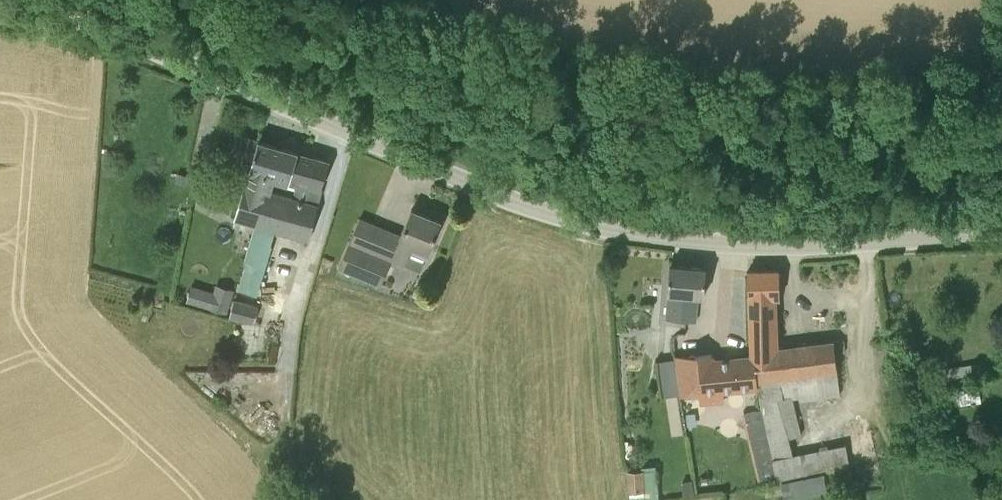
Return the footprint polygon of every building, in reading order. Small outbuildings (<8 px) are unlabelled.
[(283,147),(258,140),(234,217),(256,223),(260,225),(283,147)] [(309,239),(319,205),(317,204),(329,161),(283,147),(260,225),(278,230),(309,239)] [(115,151),(105,150),(104,175),(114,176),(115,151)] [(187,185),(189,175),(176,171),(173,182),(187,185)] [(428,253),(441,221),(411,209),(401,234),(360,217),(339,268),(381,285),(392,259),(405,264),(412,246),(428,253)] [(278,230),(260,225),(256,223),(251,239),(272,246),(278,230)] [(704,296),(706,268),(670,264),(668,292),(666,318),(696,321),(698,295),(704,296)] [(749,315),(775,313),(774,301),(780,300),(779,269),(748,270),(749,315)] [(216,291),(211,307),(228,313),(235,289),(218,283),(216,291)] [(237,295),(231,313),(255,321),(261,303),(237,295)] [(766,421),(769,442),(786,438),(799,435),(791,397),(801,395),(801,399),(840,394),(833,341),(777,348),(776,318),(775,313),(749,315),(750,342),(751,342),(752,356),(756,385),(758,385),(760,401),(766,421)] [(756,385),(752,356),(712,360),(712,354),(694,356),(694,354),(675,356),(680,394),(700,391),(701,403),(722,400),(721,389),(756,385)] [(760,486),(777,482),(775,475),(769,442),(766,421),(746,426),(760,486)] [(653,490),(649,490),(647,469),(626,471),(628,492),(629,492),(630,499),(654,499),(653,490)] [(824,474),(781,483),(784,499),(790,499),(828,493),(824,474)] [(694,495),(693,480),(683,481),(683,495),(694,495)]
